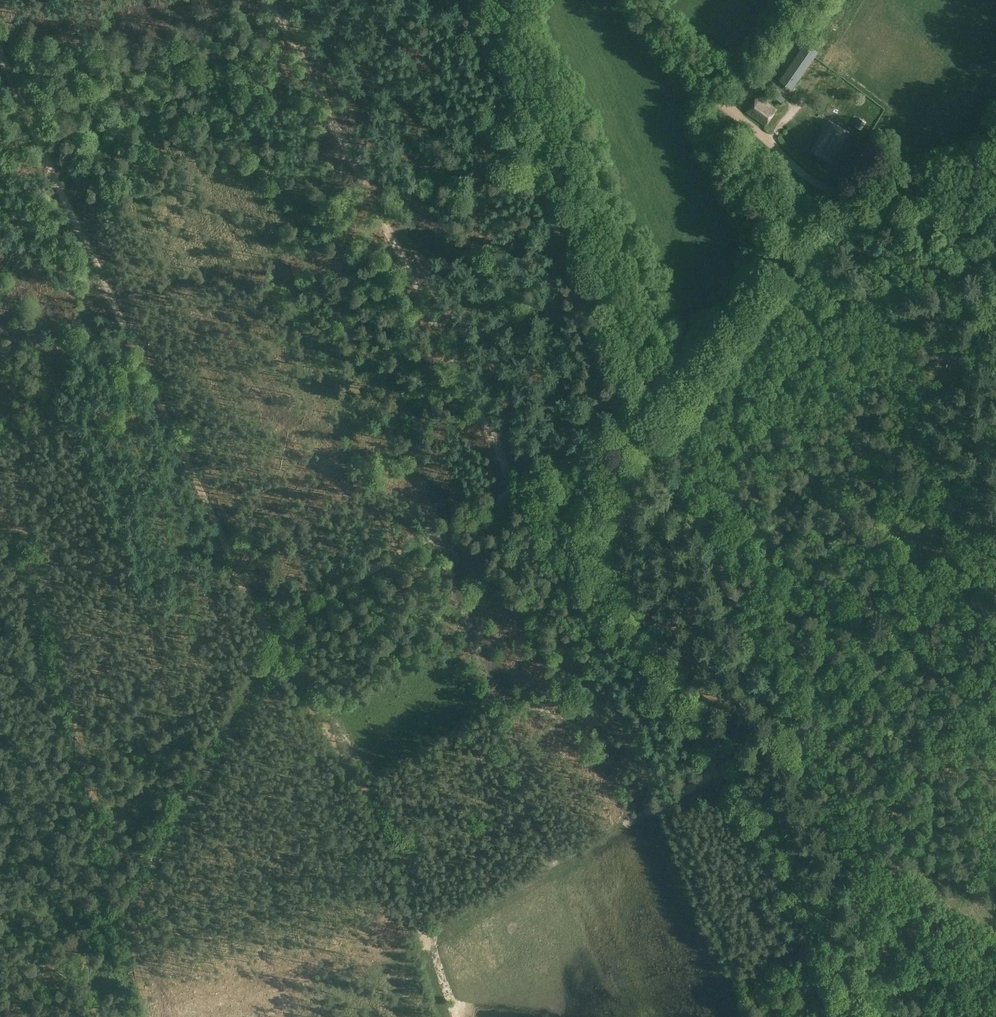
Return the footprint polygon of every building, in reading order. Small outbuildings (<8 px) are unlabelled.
[(806,43),(790,66),(803,75),(819,52),(806,43)] [(774,90),(769,96),(780,105),(785,98),(774,90)] [(758,95),(745,112),(765,126),(778,109),(758,95)] [(860,118),(856,127),(862,130),(866,121),(860,118)] [(829,119),(811,150),(831,162),(849,131),(829,119)]
